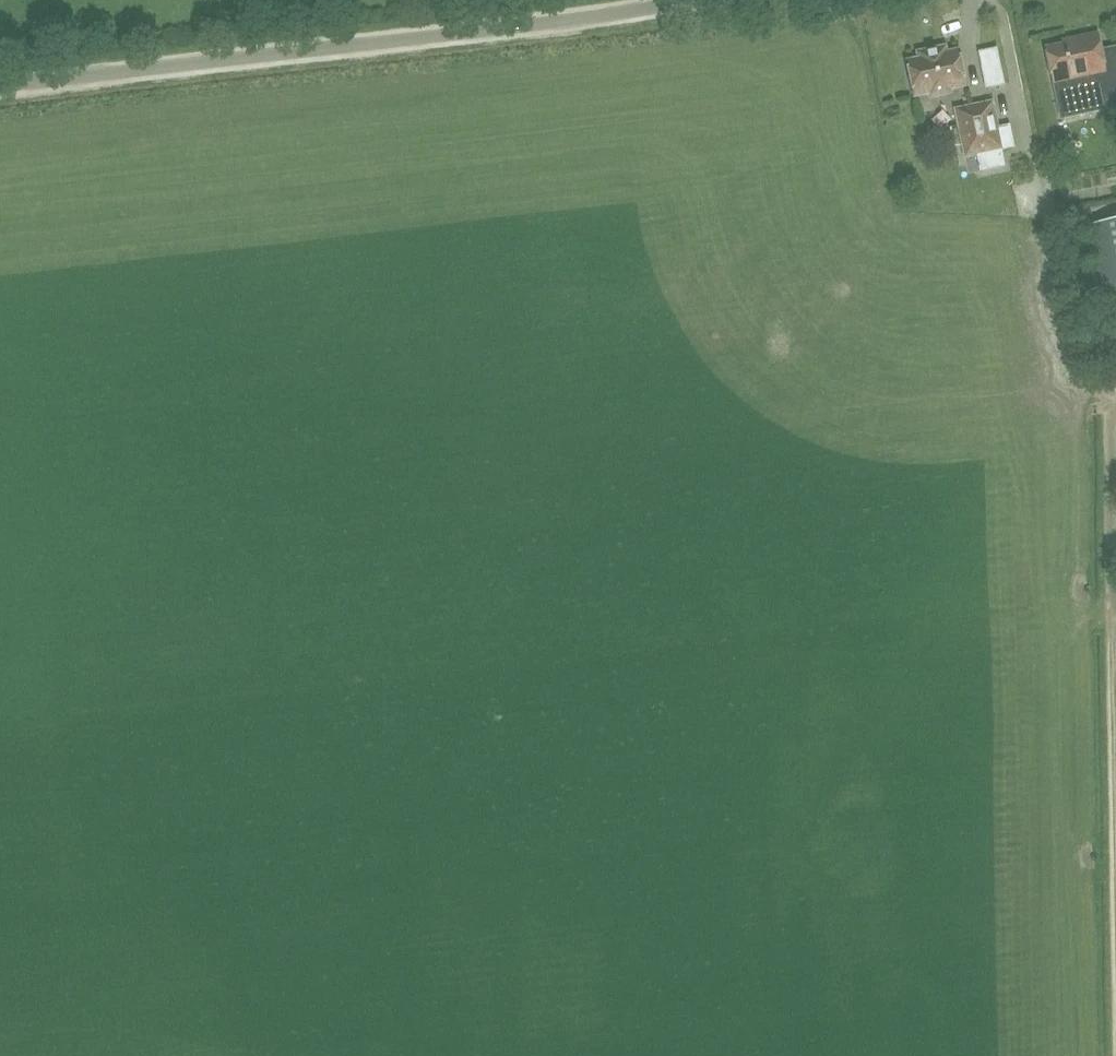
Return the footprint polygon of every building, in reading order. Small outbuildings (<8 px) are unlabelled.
[(1085,78),(1093,113),(1115,108),(1115,50),(1100,53),(1097,36),(1077,40),(1078,44),(1047,50),(1055,85),(1085,78)] [(907,63),(915,98),(930,95),(935,98),(947,95),(950,91),(966,87),(959,52),(947,54),(945,48),(918,54),(919,60),(907,63)] [(1003,84),(996,49),(979,52),(986,88),(1003,84)] [(992,103),(956,111),(966,158),(1002,150),(992,103)] [(1084,229),(1112,359),(1115,359),(1115,222),(1084,229)]
